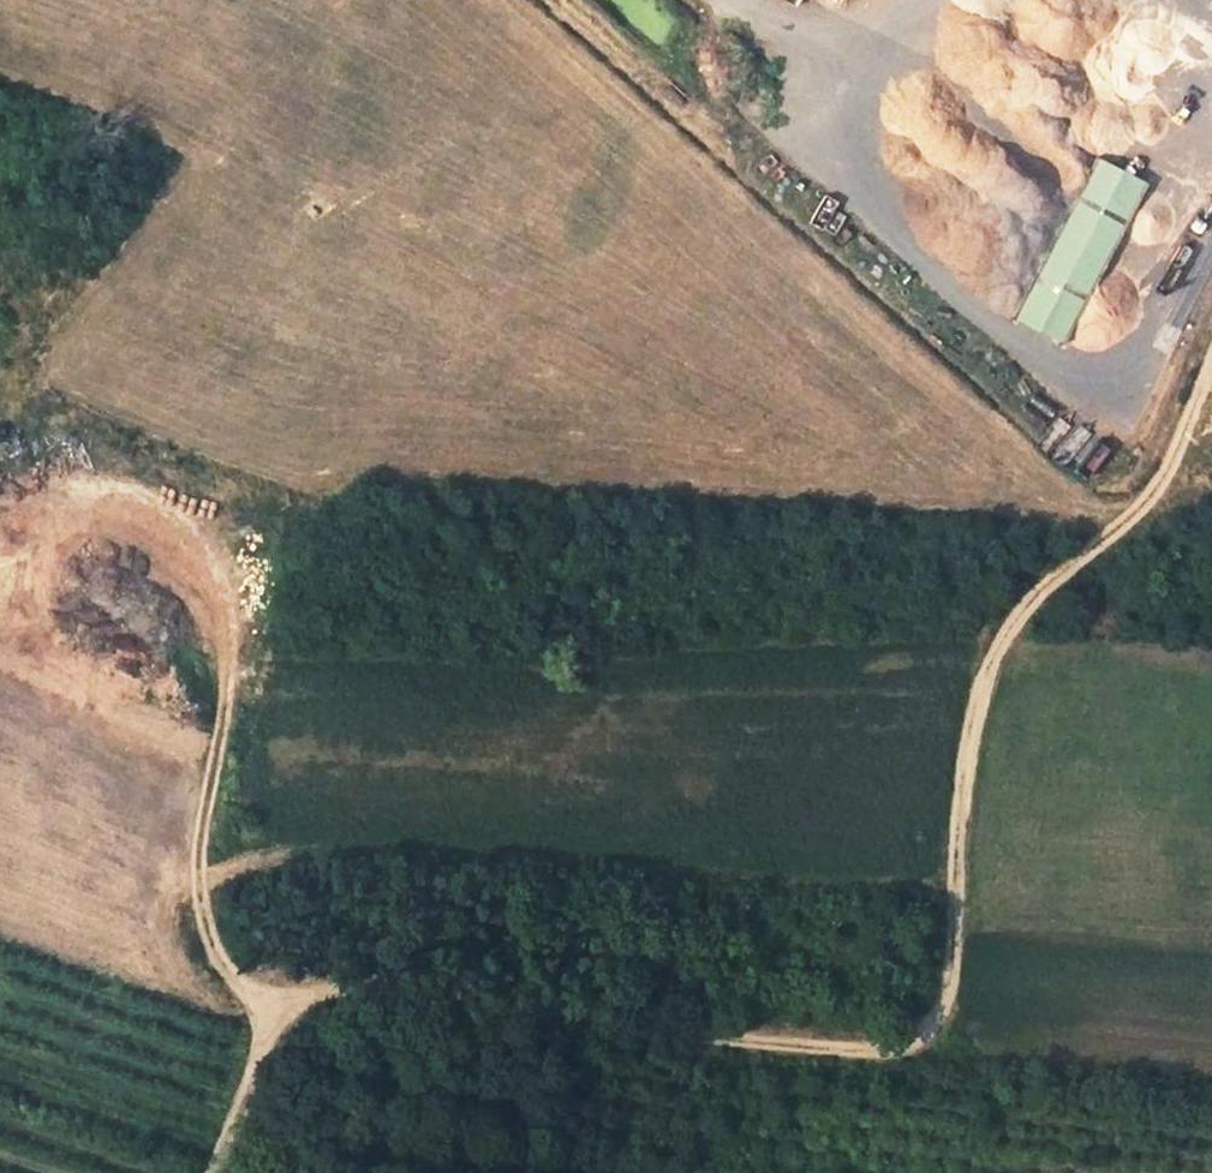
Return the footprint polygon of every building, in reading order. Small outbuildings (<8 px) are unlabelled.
[(1018,320),(1065,343),(1146,181),(1099,158),(1018,320)]
